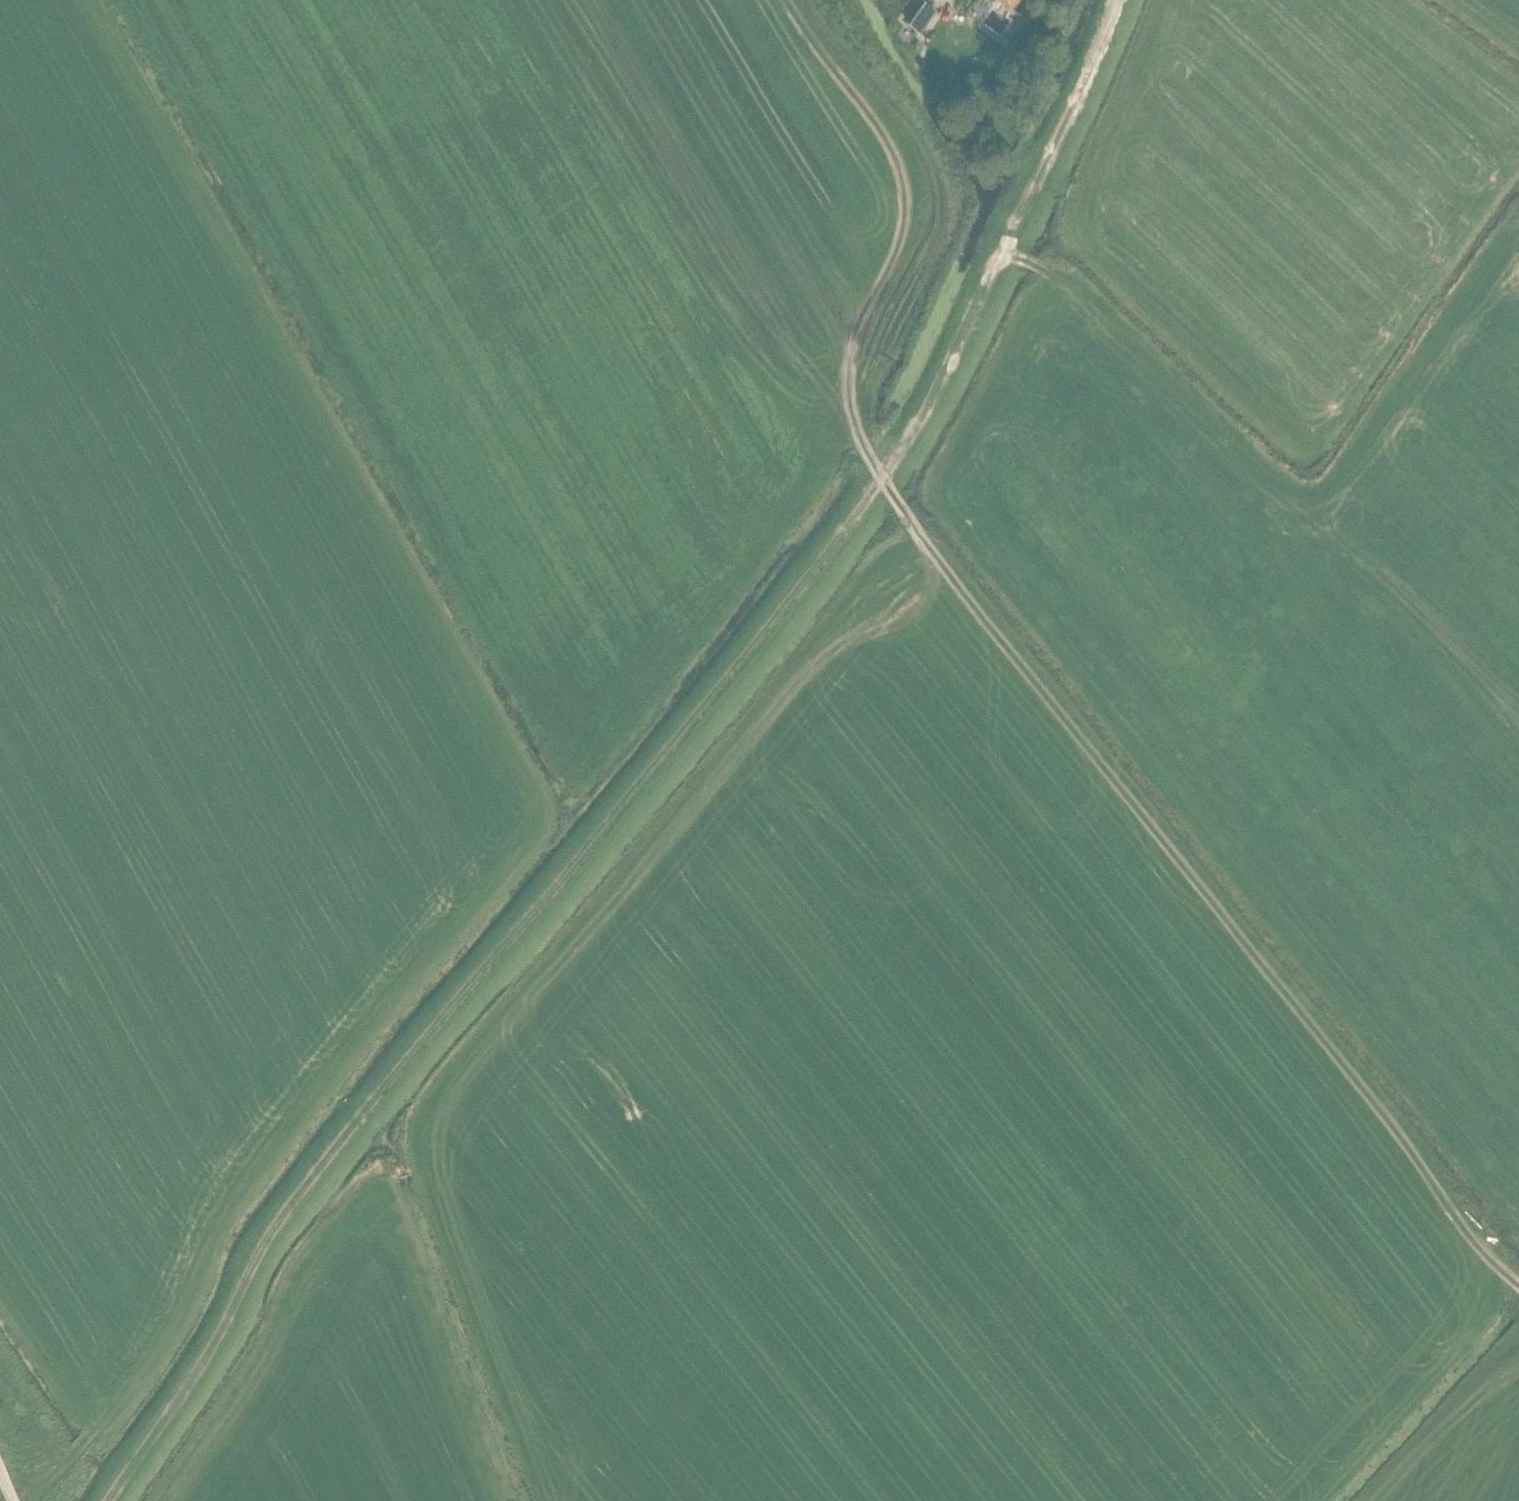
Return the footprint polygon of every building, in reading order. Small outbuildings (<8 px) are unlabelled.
[(1013,14),(1022,0),(992,0),(1013,14)] [(921,3),(905,26),(909,29),(921,37),(937,14),(925,6),(921,3)]
